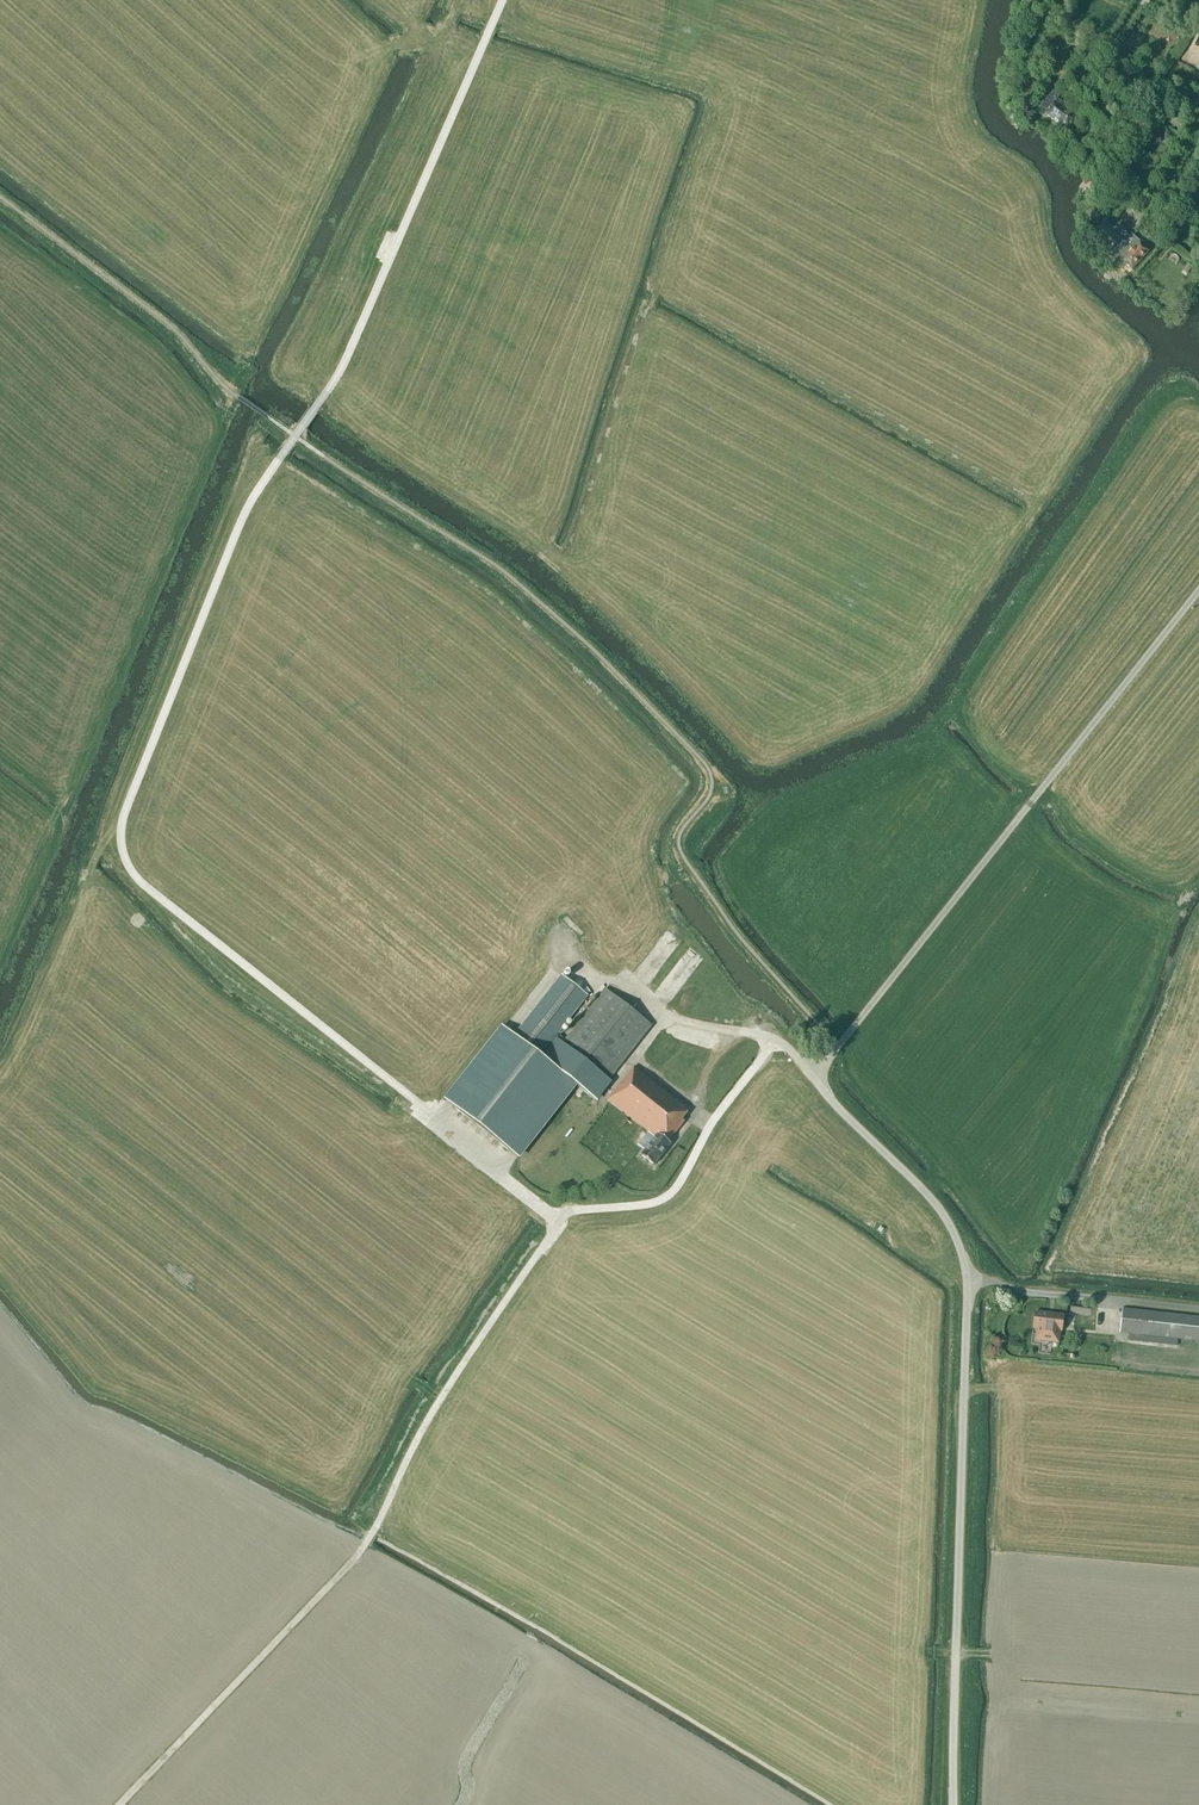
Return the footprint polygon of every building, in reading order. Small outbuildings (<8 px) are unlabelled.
[(1050,26),(1039,17),(1032,26),(1044,35),(1050,26)] [(1079,114),(1056,99),(1050,94),(1049,95),(1040,107),(1043,109),(1041,112),(1068,130),(1079,114)] [(1153,131),(1147,131),(1147,135),(1143,134),(1142,144),(1156,146),(1156,143),(1160,144),(1160,139),(1157,138),(1157,136),(1152,135),(1153,131)] [(1121,186),(1115,181),(1108,188),(1114,194),(1121,186)] [(1186,197),(1177,189),(1171,195),(1180,204),(1186,197)] [(1178,214),(1169,206),(1163,213),(1171,221),(1178,214)] [(1194,218),(1188,212),(1170,232),(1177,237),(1194,218)] [(1090,238),(1098,246),(1116,263),(1120,259),(1133,270),(1149,252),(1132,236),(1130,238),(1127,236),(1126,233),(1122,228),(1117,225),(1113,229),(1105,222),(1090,238)] [(1192,267),(1188,264),(1183,271),(1187,274),(1192,267)] [(446,1101),(517,1157),(575,1084),(540,1056),(587,996),(561,976),(514,1036),(503,1028),(446,1101)] [(690,988),(674,1005),(683,1014),(700,996),(690,988)] [(682,1120),(689,1111),(634,1067),(611,1096),(603,1089),(652,1026),(606,989),(556,1052),(589,1078),(573,1098),(596,1116),(608,1100),(648,1132),(637,1145),(645,1151),(641,1156),(653,1166),(671,1144),(668,1142),(684,1122),(682,1120)] [(1090,1307),(1085,1307),(1085,1310),(1074,1310),(1073,1324),(1094,1325),(1095,1311),(1090,1311),(1090,1307)] [(1122,1309),(1119,1332),(1130,1334),(1129,1341),(1178,1347),(1179,1339),(1198,1341),(1198,1317),(1122,1309)] [(1063,1316),(1035,1312),(1033,1328),(1041,1329),(1040,1341),(1058,1344),(1060,1332),(1061,1332),(1063,1316)]
